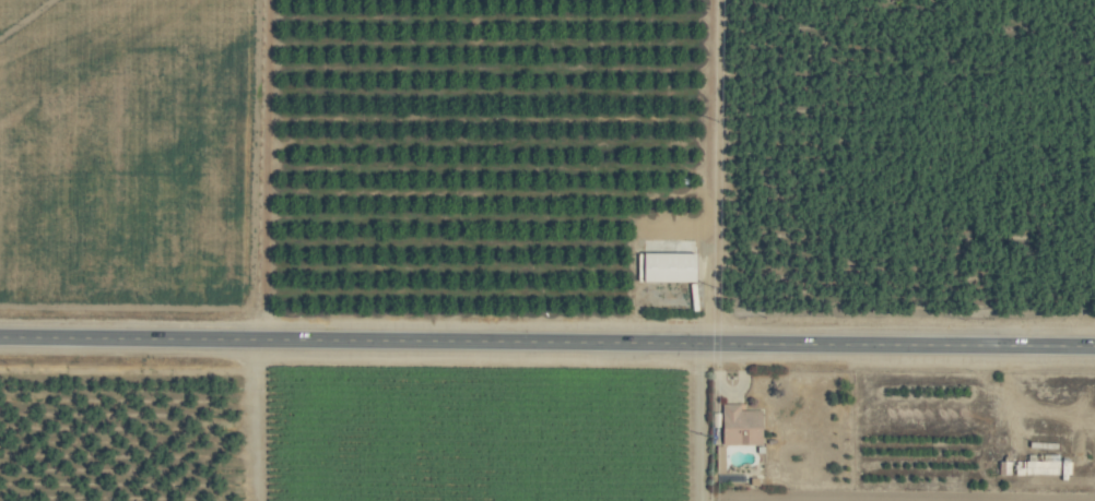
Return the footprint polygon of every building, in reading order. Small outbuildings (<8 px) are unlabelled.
[(700,283),(700,254),(647,254),(647,283),(700,283)] [(764,410),(742,410),(742,404),(723,404),(725,445),(765,444),(764,410)]
